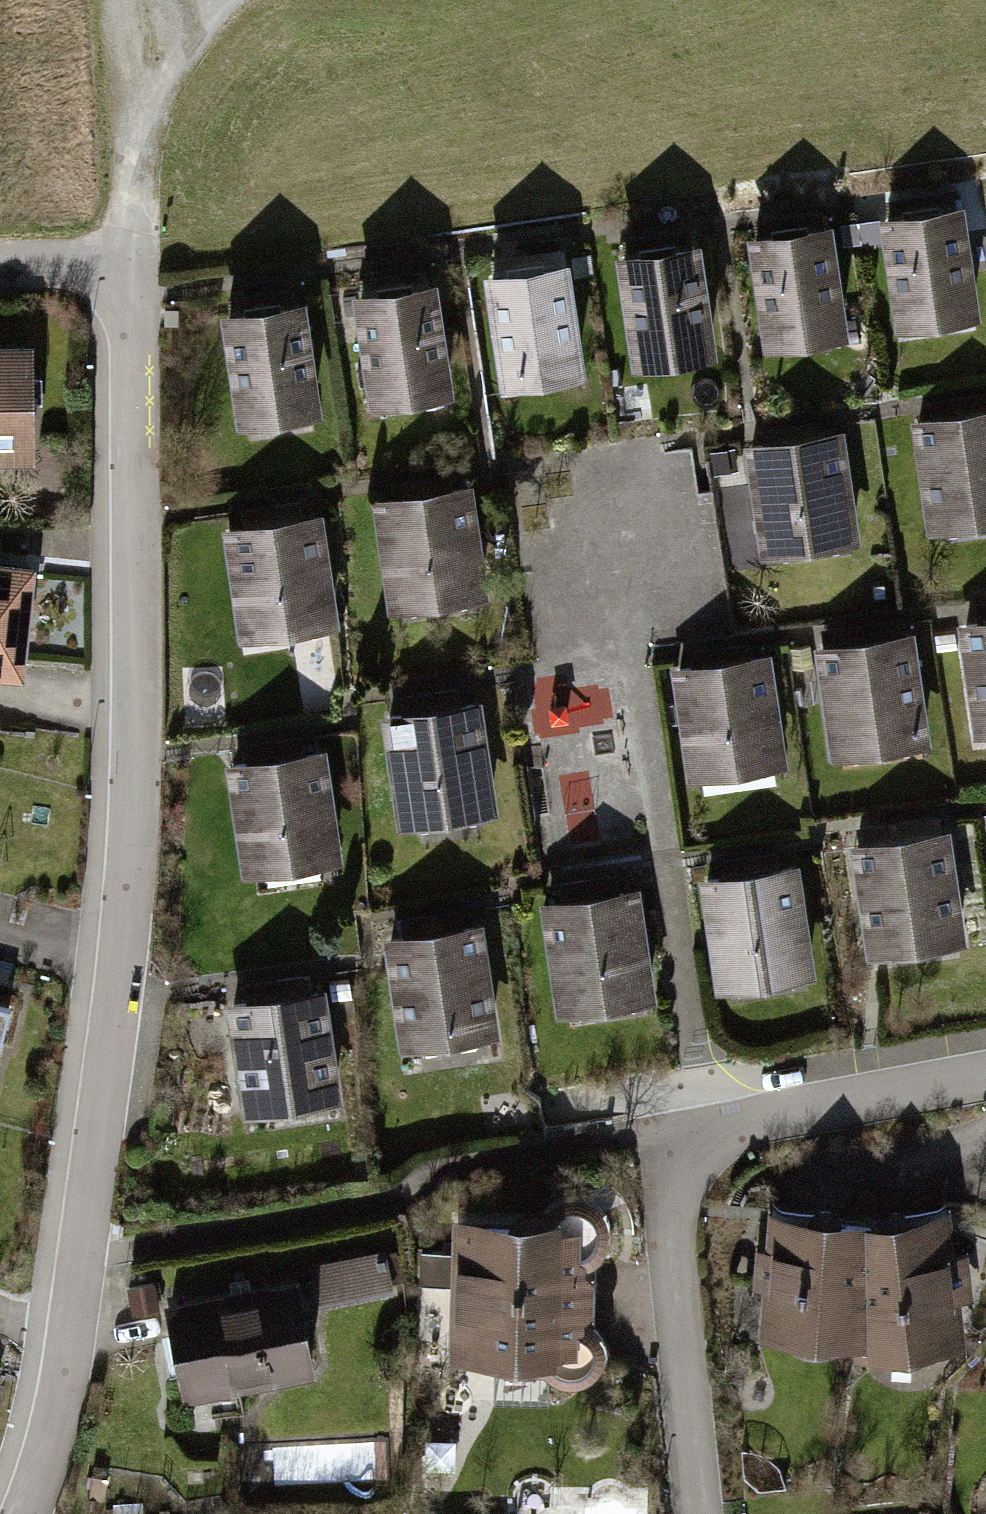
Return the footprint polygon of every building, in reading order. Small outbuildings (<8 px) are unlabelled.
[(968,203),(884,214),(899,329),(983,318),(968,203)] [(838,220),(755,231),(770,347),(854,336),(838,220)] [(707,239),(624,250),(639,366),(723,355),(707,239)] [(577,254),(493,265),(509,381),(592,370),(577,254)] [(445,275),(362,286),(377,401),(461,390),(445,275)] [(313,296),(229,307),(245,422),(328,411),(313,296)] [(0,340),(0,462),(41,462),(40,340),(0,340)] [(914,417),(929,533),(985,525),(985,408),(914,417)] [(850,429),(746,443),(762,558),(866,545),(850,429)] [(479,482),(375,495),(390,611),(494,597),(479,482)] [(331,510),(227,524),(242,640),(346,626),(331,510)] [(0,559),(0,665),(26,668),(36,562),(0,559)] [(960,623),(975,739),(985,737),(985,620),(960,623)] [(920,632),(816,646),(831,761),(935,748),(920,632)] [(780,651),(676,665),(691,780),(795,767),(780,651)] [(489,699),(385,713),(401,829),(505,815),(489,699)] [(332,746),(231,763),(250,874),(351,856),(332,746)] [(953,833),(849,846),(864,962),(968,948),(953,833)] [(803,865),(699,879),(715,995),(819,981),(803,865)] [(643,888),(539,902),(554,1017),(658,1004),(643,888)] [(491,923),(387,936),(402,1050),(506,1036),(491,923)] [(325,992),(224,1006),(240,1119),(341,1105),(325,992)] [(17,1008),(0,1004),(0,1080),(17,1008)] [(550,1218),(461,1218),(460,1366),(558,1366),(574,1383),(594,1383),(614,1365),(614,1341),(603,1322),(590,1321),(590,1313),(604,1313),(604,1267),(590,1267),(590,1258),(604,1257),(614,1235),(614,1211),(593,1196),(569,1196),(550,1218)] [(950,1216),(865,1224),(869,1355),(870,1362),(964,1351),(959,1305),(973,1303),(968,1259),(954,1260),(950,1216)] [(759,1347),(869,1355),(865,1224),(769,1217),(766,1253),(754,1252),(751,1290),(763,1291),(759,1347)] [(309,1275),(163,1304),(184,1408),(237,1397),(235,1389),(319,1372),(307,1313),(391,1296),(382,1251),(308,1267),(309,1275)]
